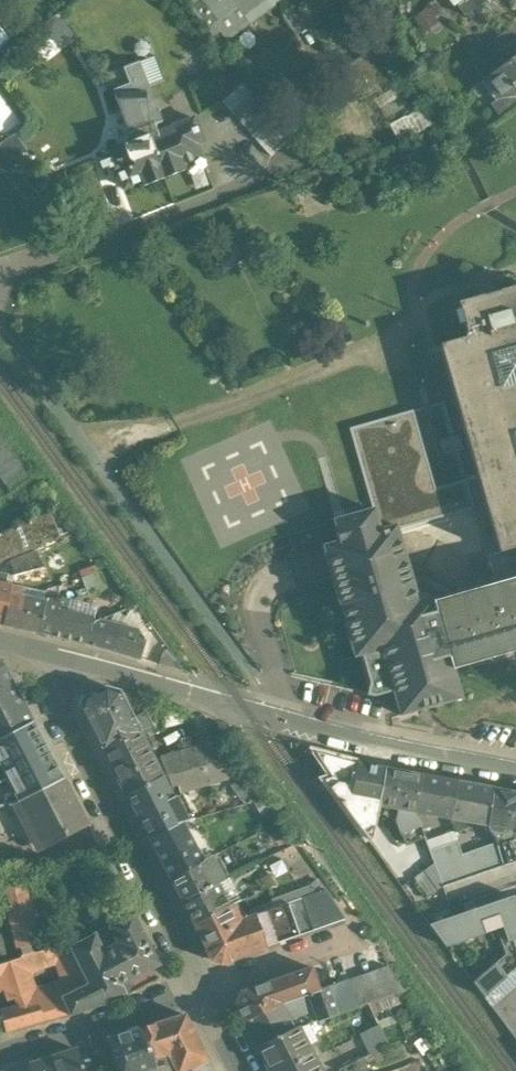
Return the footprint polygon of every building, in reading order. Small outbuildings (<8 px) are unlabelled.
[(216,43),(274,0),(184,0),(216,43)] [(335,14),(353,3),(351,0),(327,0),(335,14)] [(407,21),(416,14),(431,2),(430,0),(410,0),(406,3),(407,21)] [(466,16),(487,0),(454,0),(466,16)] [(431,2),(416,14),(425,26),(441,14),(431,2)] [(487,45),(503,65),(515,56),(515,40),(508,29),(487,45)] [(485,79),(499,98),(500,99),(515,87),(515,56),(503,65),(485,79)] [(193,120),(158,133),(155,125),(158,116),(153,103),(158,101),(157,97),(151,99),(143,79),(128,85),(164,178),(184,170),(182,166),(201,159),(197,143),(201,142),(193,120)] [(291,138),(242,82),(222,100),(271,156),(291,138)] [(138,140),(103,153),(112,176),(117,174),(124,188),(143,181),(144,185),(164,178),(128,85),(114,90),(128,127),(135,132),(138,140)] [(500,99),(499,98),(491,104),(499,115),(515,103),(515,87),(500,99)] [(457,303),(467,337),(439,345),(477,476),(465,480),(473,506),(487,556),(515,548),(515,380),(502,384),(495,359),(515,353),(515,287),(457,303)] [(351,428),(373,509),(379,531),(396,526),(473,506),(465,480),(438,488),(414,411),(351,428)] [(0,436),(0,475),(8,486),(31,477),(0,436)] [(432,598),(418,602),(403,552),(396,526),(379,531),(373,509),(340,519),(334,521),(340,542),(323,546),(330,568),(355,656),(361,654),(369,681),(366,695),(374,697),(393,691),(400,715),(461,698),(453,669),(515,651),(515,578),(495,584),(433,601),(432,598)] [(0,534),(0,561),(60,537),(50,513),(0,534)] [(487,556),(495,584),(515,578),(515,548),(487,556)] [(37,551),(11,562),(13,575),(43,567),(37,551)] [(3,625),(12,585),(6,584),(8,575),(0,573),(0,624),(3,625)] [(94,573),(81,577),(84,583),(96,579),(94,573)] [(45,601),(22,596),(24,588),(12,585),(3,625),(39,633),(46,601),(45,601)] [(94,610),(77,606),(76,610),(62,607),(62,609),(58,608),(60,600),(46,598),(45,601),(46,601),(39,633),(87,644),(91,623),(94,610)] [(130,608),(100,620),(119,625),(138,630),(143,624),(130,608)] [(119,625),(100,620),(91,623),(87,644),(113,651),(119,625)] [(138,630),(119,625),(113,651),(139,659),(145,640),(138,630)] [(32,722),(33,721),(33,720),(32,720),(4,665),(4,664),(3,664),(0,662),(0,738),(32,722)] [(105,687),(84,697),(83,697),(80,706),(103,748),(136,733),(137,734),(139,732),(141,735),(151,732),(142,714),(134,718),(120,691),(105,687)] [(0,738),(0,775),(4,772),(12,788),(19,801),(62,779),(32,722),(0,738)] [(136,733),(103,748),(127,795),(162,777),(220,761),(205,741),(201,742),(199,734),(169,743),(173,754),(161,758),(164,768),(159,770),(141,735),(139,732),(137,734),(136,733)] [(386,769),(357,763),(315,752),(332,778),(324,780),(362,831),(370,826),(375,827),(379,806),(386,769)] [(162,777),(127,795),(150,839),(182,822),(188,820),(187,820),(175,797),(171,799),(168,793),(173,790),(172,786),(178,785),(180,792),(232,777),(220,761),(162,777)] [(422,775),(386,769),(379,806),(393,808),(389,824),(399,847),(405,843),(425,836),(415,812),(422,775)] [(246,775),(236,782),(230,785),(243,804),(261,796),(246,775)] [(457,782),(422,775),(415,812),(450,819),(457,782)] [(5,809),(3,806),(0,807),(0,841),(29,833),(36,846),(62,833),(65,838),(87,826),(87,824),(85,825),(71,798),(72,797),(63,779),(19,801),(5,809)] [(492,788),(457,782),(450,819),(487,826),(492,788)] [(12,788),(5,791),(11,804),(19,801),(12,788)] [(502,844),(508,865),(515,862),(515,836),(513,835),(515,821),(515,793),(492,788),(487,826),(493,837),(504,833),(510,834),(512,841),(502,844)] [(182,822),(150,839),(170,878),(203,861),(202,861),(189,836),(201,831),(194,818),(187,820),(188,820),(182,822)] [(447,831),(439,834),(441,840),(449,837),(447,831)] [(438,832),(424,837),(429,852),(444,846),(441,840),(439,834),(438,832)] [(497,842),(468,852),(466,848),(461,849),(461,850),(470,878),(504,866),(497,842)] [(460,846),(431,856),(443,887),(470,878),(461,850),(461,849),(460,846)] [(203,861),(170,878),(182,902),(218,884),(225,880),(212,856),(202,861),(203,861)] [(325,890),(303,860),(295,864),(315,893),(325,890)] [(24,883),(2,888),(17,948),(29,945),(39,943),(34,925),(36,920),(37,916),(37,913),(36,910),(35,907),(33,904),(30,902),(28,901),(24,883)] [(218,884),(182,902),(194,926),(230,907),(230,906),(218,884)] [(345,920),(325,890),(315,893),(301,898),(313,931),(345,920)] [(497,892),(472,900),(475,909),(500,900),(497,892)] [(429,925),(446,947),(497,929),(506,954),(473,982),(485,997),(515,970),(515,945),(514,939),(515,939),(515,904),(515,900),(513,896),(500,900),(475,909),(429,925)] [(257,913),(255,914),(266,947),(266,948),(313,931),(301,898),(257,913)] [(158,964),(127,902),(109,912),(114,923),(93,934),(119,984),(158,964)] [(230,907),(194,926),(212,959),(220,963),(266,948),(266,947),(255,914),(257,913),(256,909),(247,912),(248,917),(241,919),(234,904),(230,906),(230,907)] [(88,984),(61,997),(63,1001),(41,1008),(45,1022),(70,1015),(70,1016),(99,1006),(125,996),(119,984),(93,934),(69,947),(70,949),(88,984)] [(29,945),(21,948),(23,955),(21,956),(21,958),(0,965),(0,982),(7,1001),(17,998),(18,1004),(38,998),(41,1008),(63,1001),(61,997),(88,984),(70,949),(67,951),(63,943),(35,953),(34,952),(32,952),(29,945)] [(388,966),(360,976),(369,1002),(404,990),(388,966)] [(311,967),(240,992),(235,1004),(244,1020),(280,1004),(309,994),(319,990),(311,967)] [(360,976),(336,984),(337,984),(328,987),(337,1014),(337,1015),(370,1003),(369,1002),(360,976)] [(319,990),(309,994),(315,1011),(318,1020),(337,1014),(328,987),(319,990)] [(493,1008),(500,1018),(515,1004),(515,988),(493,1008)] [(404,990),(369,1002),(370,1003),(374,1013),(411,1000),(404,990)] [(280,1004),(244,1020),(258,1047),(293,1029),(294,1028),(289,1017),(306,1011),(307,1014),(315,1011),(309,994),(280,1004)] [(0,1009),(0,1012),(6,1033),(45,1022),(41,1008),(38,998),(18,1004),(0,1009)] [(500,1018),(515,1039),(515,1004),(500,1018)] [(137,1029),(154,1059),(169,1054),(176,1070),(184,1070),(208,1060),(185,1015),(137,1029)] [(383,1022),(361,1032),(371,1052),(392,1042),(383,1022)] [(293,1029),(258,1047),(270,1070),(319,1070),(296,1028),(293,1029)] [(108,1039),(113,1053),(111,1054),(116,1068),(118,1068),(119,1070),(157,1070),(154,1059),(137,1029),(108,1039)] [(29,1065),(31,1070),(83,1070),(77,1051),(29,1065)] [(154,1059),(157,1070),(176,1070),(169,1054),(154,1059)]
